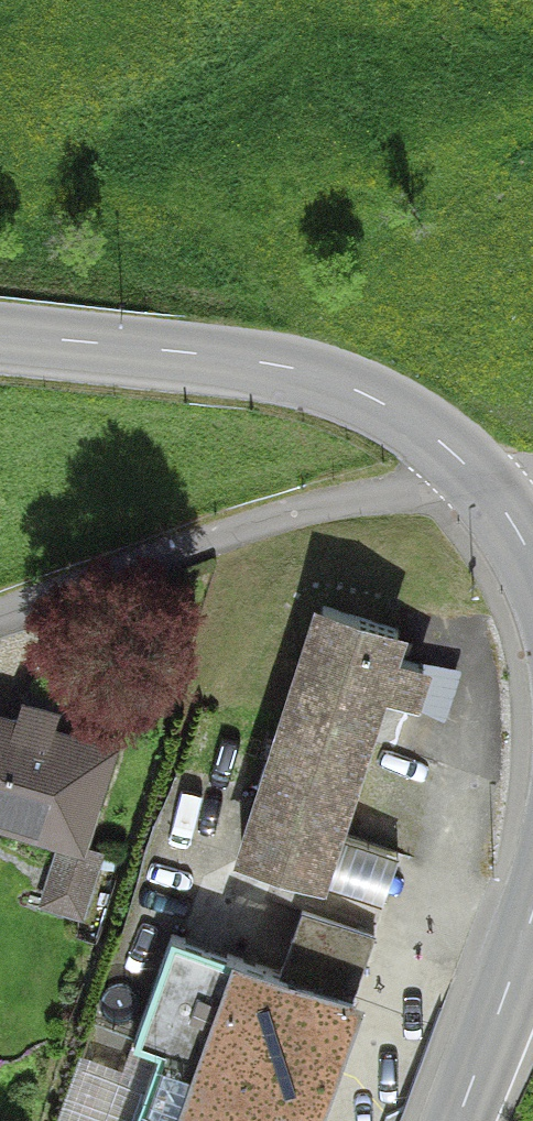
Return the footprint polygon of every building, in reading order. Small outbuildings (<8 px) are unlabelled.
[(387,633),(282,601),(202,861),(371,913),(393,844),(330,825),(368,701),(414,715),(428,670),(380,656),(387,633)] [(49,853),(34,895),(81,912),(101,858),(79,850),(115,752),(42,726),(52,699),(3,681),(0,690),(0,835),(49,853)] [(292,915),(270,976),(152,936),(115,1043),(152,1056),(130,1120),(306,1120),(368,941),(292,915)]
